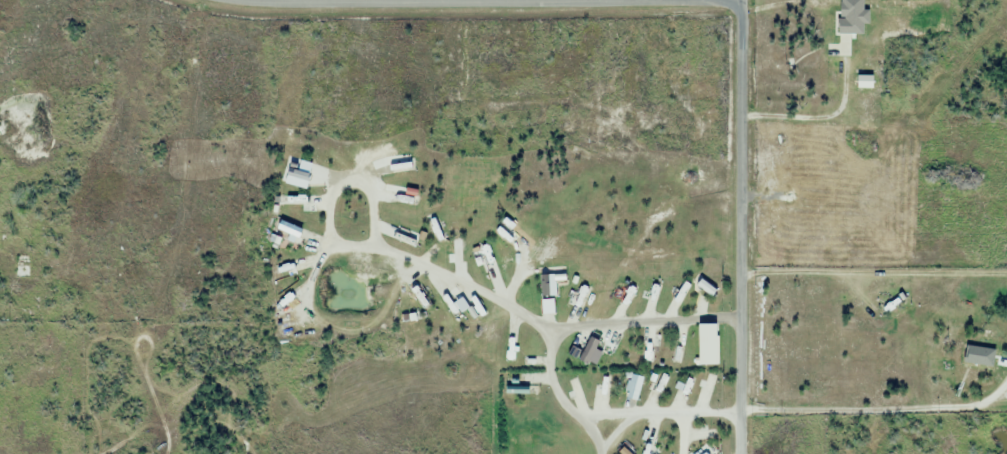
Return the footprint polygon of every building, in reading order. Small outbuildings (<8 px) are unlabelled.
[(827,10),(845,10),(845,0),(827,0),(827,10)] [(31,257),(16,257),(16,278),(31,278),(31,257)] [(975,358),(989,359),(990,347),(976,346),(975,358)]
